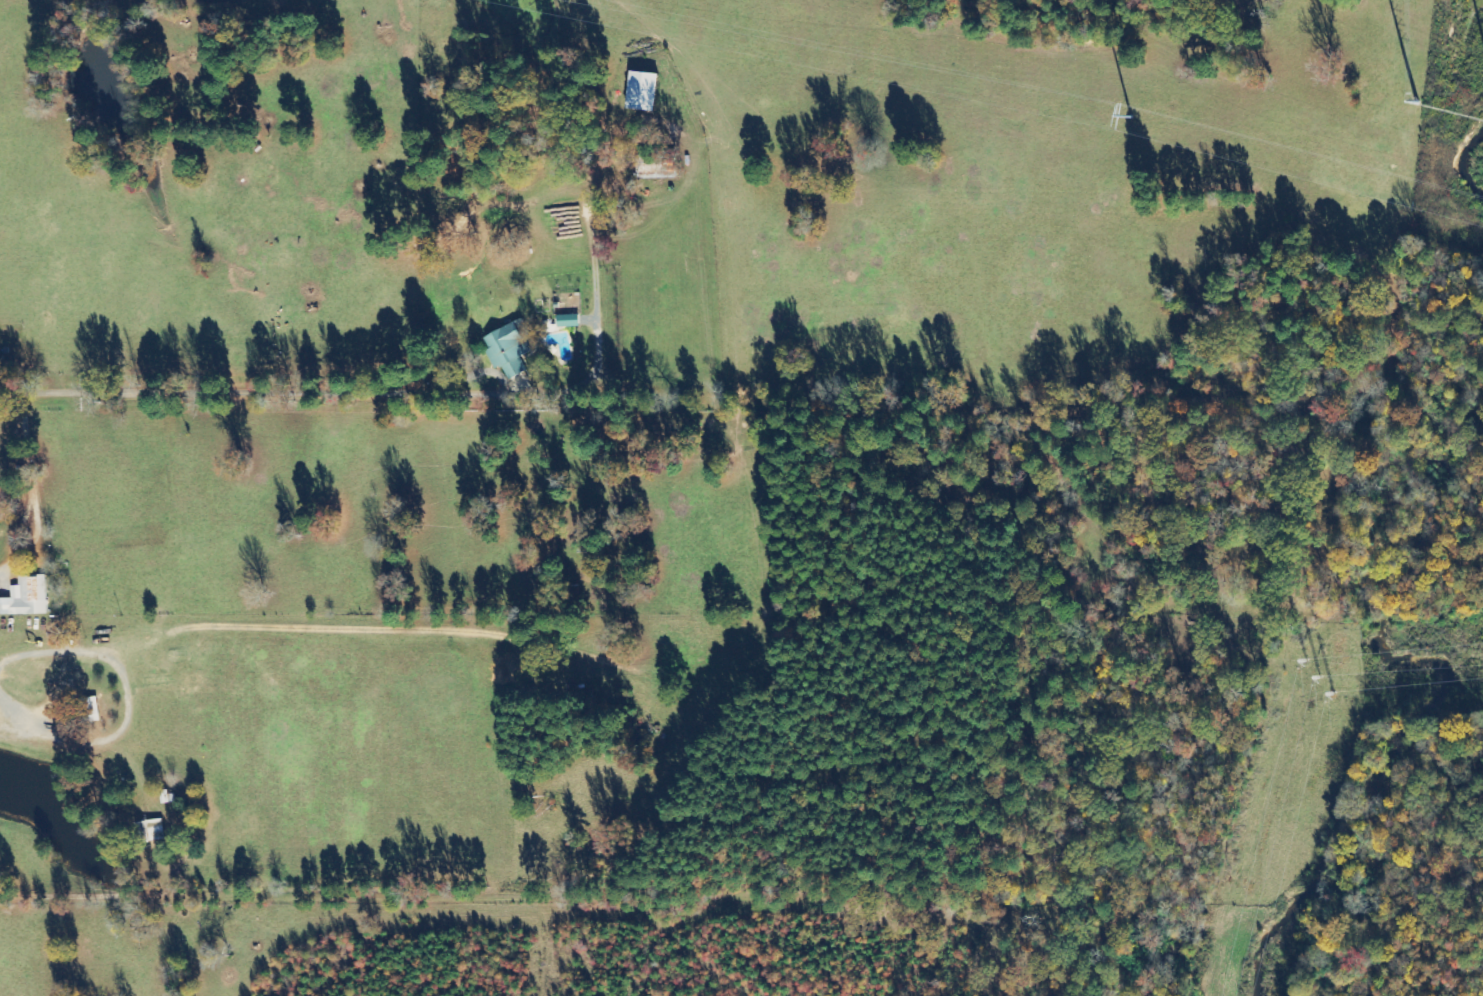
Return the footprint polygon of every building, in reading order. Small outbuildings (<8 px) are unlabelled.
[(661,74),(632,70),(627,107),(656,111),(661,74)] [(678,178),(679,156),(649,155),(649,163),(640,162),(640,178),(678,178)] [(558,315),(558,327),(580,326),(580,314),(558,315)] [(536,350),(522,319),(485,336),(491,349),(487,350),(496,369),(503,366),(509,379),(527,371),(520,357),(536,350)] [(47,614),(46,575),(18,576),(19,585),(11,585),(11,598),(0,598),(0,615),(47,614)] [(100,721),(98,697),(80,699),(82,723),(100,721)] [(164,840),(163,820),(137,821),(138,841),(164,840)]
